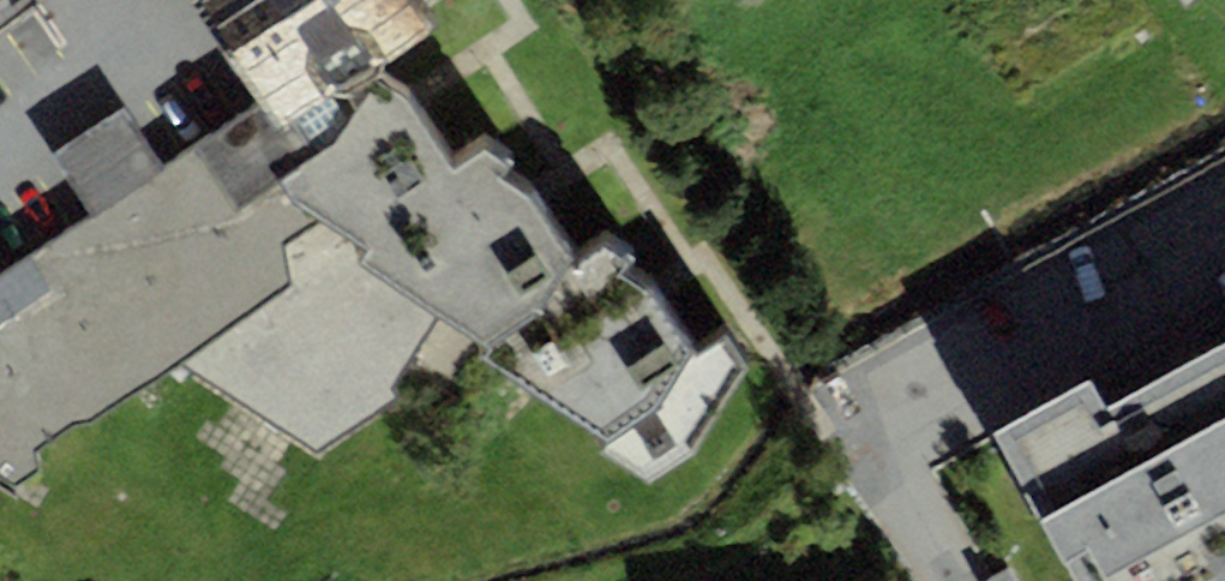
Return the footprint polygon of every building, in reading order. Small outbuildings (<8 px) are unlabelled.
[(280,130),(372,68),(432,28),(413,0),(192,0),(259,100),(280,130)] [(382,80),(372,68),(280,130),(259,100),(166,165),(127,107),(87,135),(58,156),(92,219),(0,280),(0,475),(16,485),(40,469),(37,448),(75,424),(92,423),(181,362),(318,454),(400,398),(395,388),(436,319),(401,293),(361,266),(367,250),(296,204),(281,182),(335,145),(382,80)] [(401,293),(498,181),(511,169),(485,151),(454,173),(407,99),(382,80),(335,145),(281,182),(296,204),(367,250),(361,266),(401,293)] [(532,391),(624,278),(635,266),(607,247),(574,271),(530,202),(498,181),(401,293),(436,319),(491,349),(485,360),(532,391)] [(624,278),(532,391),(611,447),(600,455),(649,486),(695,454),(747,369),(726,338),(691,356),(650,294),(624,278)] [(1164,377),(1224,492),(1224,344),(1164,377)] [(1164,377),(1129,395),(1104,408),(1091,383),(994,435),(1072,580),(1224,580),(1224,492),(1164,377)]
